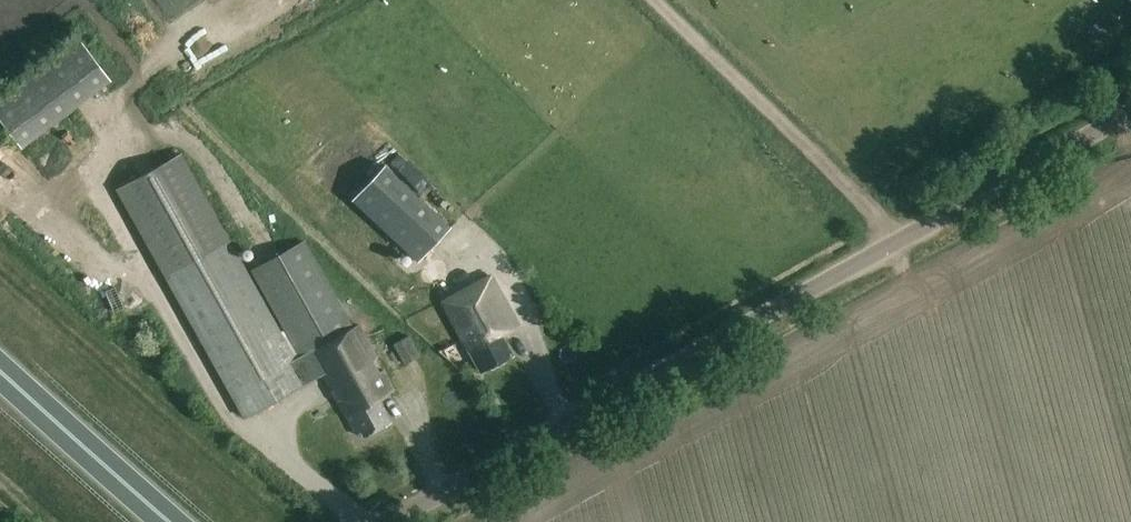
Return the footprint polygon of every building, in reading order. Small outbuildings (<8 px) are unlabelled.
[(0,95),(0,149),(77,98),(52,61),(0,95)] [(292,350),(248,271),(230,240),(230,239),(182,154),(118,190),(117,190),(165,274),(166,276),(244,416),(320,373),(321,376),(355,435),(357,434),(361,431),(362,432),(364,436),(390,422),(377,399),(379,398),(393,390),(392,388),(357,326),(354,321),(309,240),(306,241),(253,271),(296,348),(292,350)] [(419,262),(452,226),(386,165),(353,202),(419,262)] [(479,374),(513,356),(502,335),(518,327),(491,277),(441,304),(479,374)] [(405,365),(421,356),(410,336),(395,345),(405,365)]
